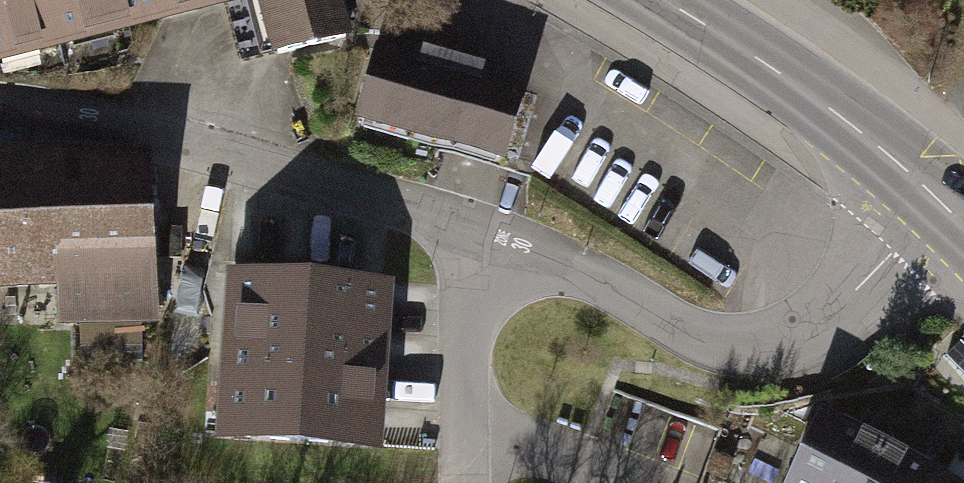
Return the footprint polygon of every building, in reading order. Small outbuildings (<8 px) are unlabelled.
[(157,0),(0,0),(0,54),(160,14),(157,0)] [(160,14),(214,0),(157,0),(160,14)] [(242,63),(278,54),(264,0),(226,0),(242,63)] [(278,54),(346,38),(336,0),(264,0),(278,54)] [(378,35),(354,118),(505,160),(529,78),(486,65),(489,55),(425,36),(421,47),(378,35)] [(0,140),(0,280),(58,278),(59,317),(155,313),(148,149),(61,137),(0,140)] [(208,438),(395,449),(405,262),(218,252),(208,438)] [(885,425),(825,397),(788,482),(857,482),(885,425)] [(885,425),(857,482),(933,482),(946,459),(885,425)] [(946,459),(933,482),(963,482),(963,470),(946,459)]
